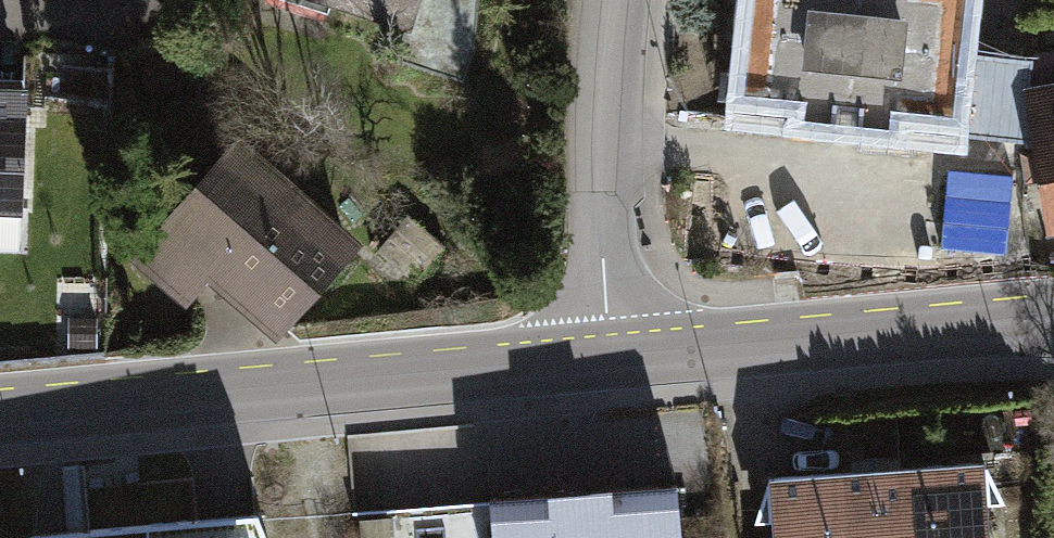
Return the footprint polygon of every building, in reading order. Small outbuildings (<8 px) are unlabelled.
[(418,34),(428,0),(307,0),(418,34)] [(738,130),(955,157),(975,0),(754,0),(738,130)] [(0,78),(0,220),(17,220),(24,79),(0,78)] [(1031,97),(1053,225),(1053,93),(1031,97)] [(358,242),(231,150),(158,249),(285,342),(358,242)] [(770,480),(775,537),(991,537),(985,463),(770,480)] [(492,501),(495,537),(680,537),(676,488),(492,501)] [(256,519),(28,537),(26,537),(264,537),(256,519)]
